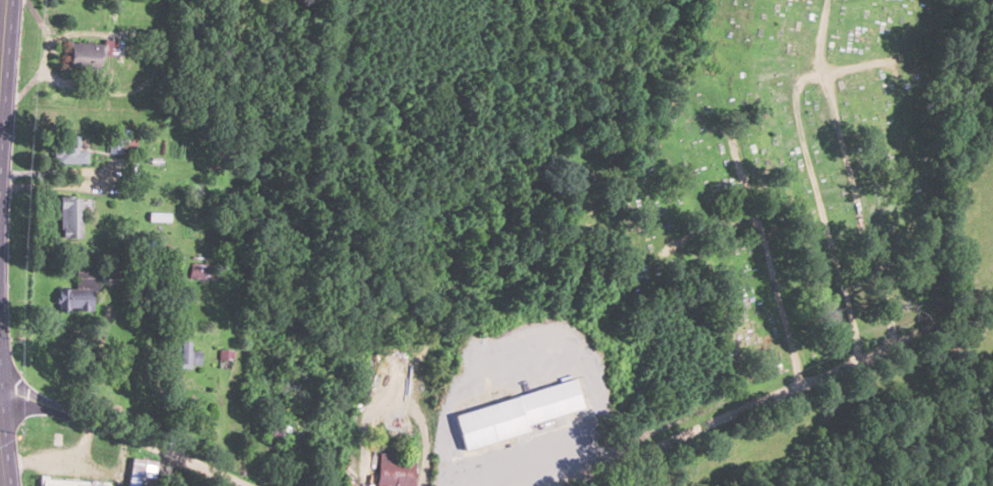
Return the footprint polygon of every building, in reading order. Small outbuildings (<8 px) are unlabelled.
[(116,43),(67,41),(65,70),(100,71),(101,54),(115,54),(116,43)] [(57,163),(87,163),(87,150),(78,150),(78,135),(57,135),(57,163)] [(81,197),(59,197),(59,237),(81,237),(81,197)] [(211,279),(212,264),(190,263),(190,278),(211,279)] [(58,289),(58,310),(96,310),(97,271),(76,271),(76,289),(58,289)] [(174,367),(200,367),(200,351),(190,351),(190,340),(174,340),(174,367)] [(231,368),(231,349),(219,349),(219,368),(231,368)] [(558,426),(555,417),(582,409),(574,379),(515,395),(524,427),(534,424),(537,432),(558,426)] [(414,454),(377,453),(376,485),(414,485),(414,454)] [(109,480),(38,478),(38,485),(108,485),(109,480)]
